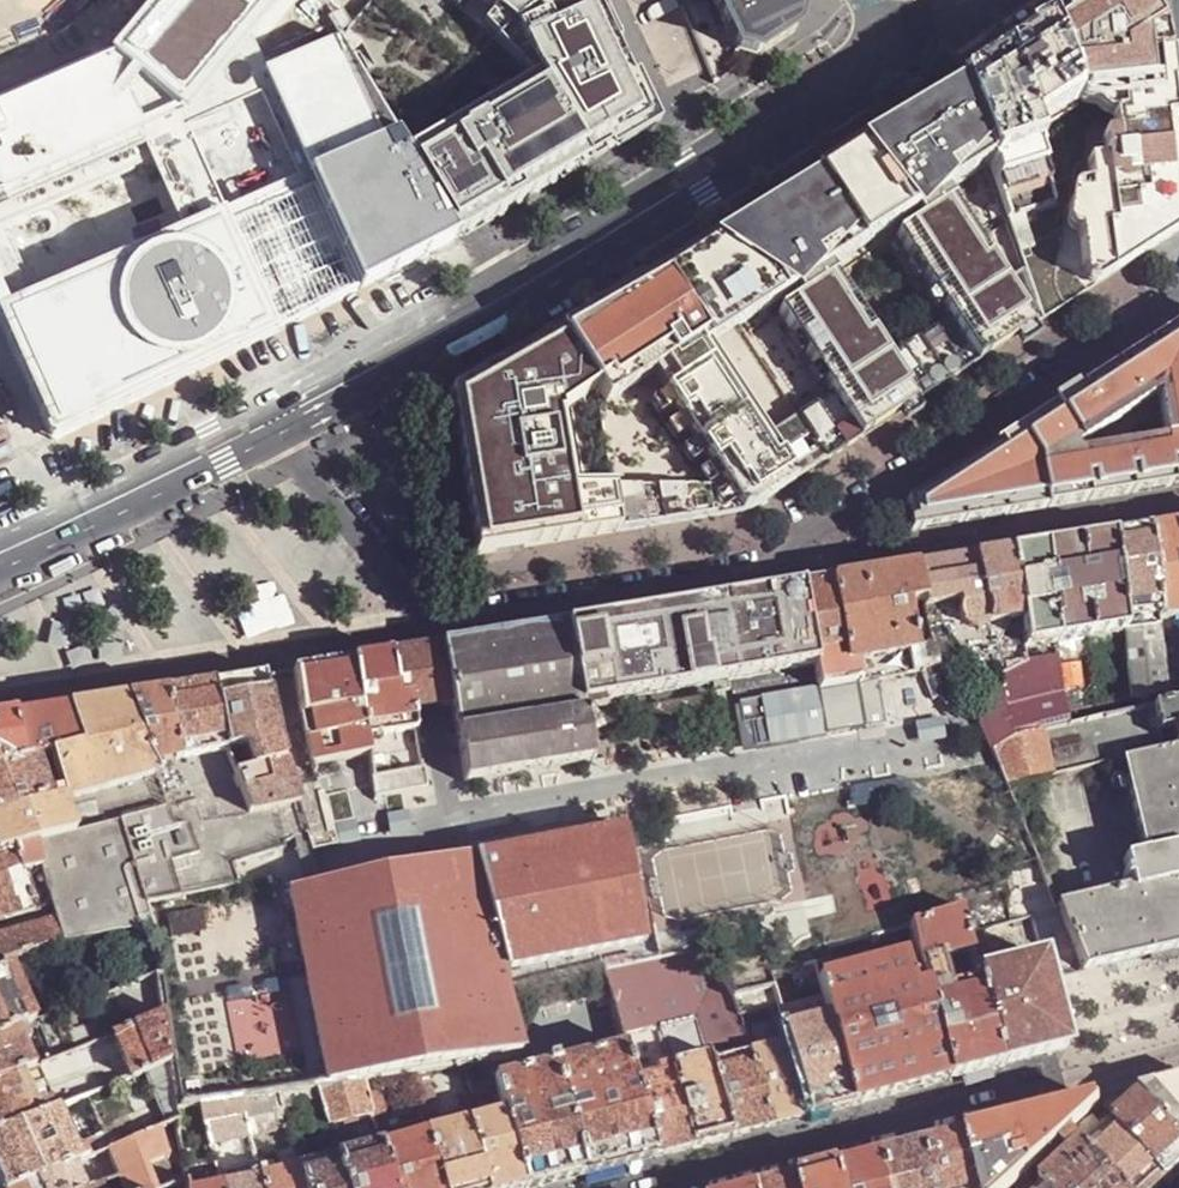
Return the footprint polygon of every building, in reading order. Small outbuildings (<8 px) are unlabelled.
[(341,38),(278,67),(162,119),(253,15),(267,0),(154,0),(128,32),(110,55),(0,103),(0,198),(156,126),(200,219),(42,292),(0,198),(0,323),(53,441),(206,369),(459,237),(409,152),(341,38)] [(537,76),(409,152),(459,237),(651,123),(593,0),(480,0),(489,7),(506,21),(514,28),(537,76)] [(480,0),(460,0),(456,6),(476,23),(489,7),(480,0)] [(791,0),(711,0),(735,50),(753,55),(773,44),(793,33),(798,15),(791,0)] [(1049,25),(1072,92),(1105,87),(1109,110),(1111,110),(1114,128),(1117,145),(1112,146),(1113,151),(1106,152),(1087,155),(1093,189),(1078,192),(1083,225),(1080,226),(1086,263),(1114,259),(1116,272),(1178,231),(1178,170),(1172,120),(1153,0),(1086,0),(1071,10),(1049,25)] [(162,119),(278,67),(253,15),(162,119)] [(493,37),(537,76),(514,28),(506,21),(493,37)] [(1002,54),(1028,129),(1074,97),(1072,92),(1049,25),(1023,41),(1002,54)] [(988,164),(995,182),(1041,168),(1028,129),(1002,54),(981,68),(959,82),(988,164)] [(778,200),(660,270),(710,345),(796,289),(830,268),(917,211),(948,190),(988,164),(959,82),(909,115),(875,137),(841,159),(818,174),(800,186),(785,196),(778,200)] [(1114,128),(1102,130),(1106,152),(1113,151),(1112,146),(1117,145),(1114,128)] [(1041,168),(995,182),(1006,215),(1053,201),(1041,168)] [(1006,280),(948,190),(917,211),(922,219),(899,235),(916,260),(920,258),(929,273),(925,275),(951,316),(1006,280)] [(920,258),(916,260),(925,275),(929,273),(920,258)] [(1114,259),(1086,263),(1088,274),(1089,278),(1090,280),(1093,282),(1097,283),(1101,282),(1116,272),(1114,259)] [(768,435),(797,480),(1044,319),(1025,267),(1006,280),(951,316),(889,357),(834,392),(768,435)] [(889,357),(830,268),(796,289),(802,297),(781,311),(798,337),(802,335),(811,349),(807,352),(817,367),(821,364),(831,379),(827,381),(834,392),(889,357)] [(710,345),(660,270),(449,396),(455,431),(472,534),(475,556),(715,516),(710,490),(572,497),(565,419),(601,395),(612,388),(622,403),(660,379),(703,350),(710,345)] [(906,502),(911,532),(982,520),(1178,487),(1178,325),(906,502)] [(802,335),(798,337),(807,352),(811,349),(802,335)] [(710,345),(703,350),(759,436),(766,432),(710,345)] [(703,350),(660,379),(746,511),(752,510),(797,480),(768,435),(766,432),(759,436),(703,350)] [(821,364),(817,367),(827,381),(831,379),(821,364)] [(622,403),(612,388),(601,395),(611,410),(622,403)] [(1160,631),(1166,691),(1178,689),(1178,524),(1167,526),(1148,529),(1158,615),(1160,631)] [(1113,535),(1122,620),(1123,630),(1125,641),(1131,699),(1166,691),(1160,631),(1158,615),(1148,529),(1130,532),(1113,535)] [(1064,543),(1045,546),(1055,642),(1088,636),(1123,630),(1122,620),(1113,535),(1100,537),(1081,541),(1064,543)] [(1026,550),(1011,552),(1022,622),(1025,663),(1056,657),(1055,642),(1045,546),(1026,550)] [(974,558),(981,602),(984,604),(988,610),(988,618),(984,624),(1006,622),(1006,624),(1022,622),(1011,552),(995,555),(974,558)] [(917,568),(899,571),(907,605),(924,603),(930,632),(941,632),(955,647),(959,651),(968,652),(990,651),(992,650),(992,648),(1006,624),(1006,622),(984,624),(988,618),(988,610),(984,604),(981,602),(974,558),(940,564),(917,568)] [(815,666),(816,669),(816,672),(820,689),(844,684),(859,682),(861,681),(920,671),(918,666),(909,660),(908,654),(917,652),(907,605),(899,571),(854,579),(800,588),(815,664),(815,666)] [(489,639),(442,648),(451,703),(465,783),(594,761),(584,705),(714,682),(716,691),(732,688),(730,679),(815,664),(800,588),(489,639)] [(999,677),(1025,663),(1022,622),(1006,624),(992,648),(992,650),(994,659),(999,677)] [(1123,630),(1088,636),(1090,647),(1125,641),(1123,630)] [(917,652),(908,654),(909,660),(918,666),(920,671),(938,667),(933,646),(920,648),(920,652),(917,652)] [(415,651),(391,655),(398,703),(410,701),(412,709),(435,706),(451,703),(442,648),(435,649),(427,650),(422,650),(415,651)] [(370,659),(354,661),(361,709),(365,733),(366,740),(416,732),(412,709),(410,701),(398,703),(391,655),(370,659)] [(999,690),(1009,741),(1012,739),(1021,738),(1043,734),(1065,728),(1064,714),(1056,657),(1025,663),(999,677),(1002,688),(999,690)] [(321,667),(294,671),(302,718),(361,709),(354,661),(321,667)] [(254,771),(236,775),(251,812),(299,802),(280,741),(266,676),(242,680),(213,685),(227,752),(239,750),(247,748),(254,771)] [(787,678),(733,687),(735,698),(789,689),(787,678)] [(867,726),(859,682),(844,684),(820,689),(827,733),(867,726)] [(187,689),(166,692),(181,761),(206,823),(241,815),(251,812),(236,775),(232,775),(227,752),(213,685),(187,689)] [(1009,741),(999,690),(973,706),(992,752),(1009,741)] [(644,703),(646,715),(716,702),(715,691),(644,703)] [(144,696),(126,699),(155,771),(171,811),(175,827),(175,829),(206,823),(181,761),(166,692),(144,696)] [(99,703),(67,709),(76,751),(48,759),(61,798),(80,793),(129,779),(155,771),(126,699),(99,703)] [(1155,710),(1158,722),(1170,720),(1176,748),(1178,747),(1178,704),(1155,710)] [(36,714),(12,717),(20,768),(36,763),(48,759),(76,751),(67,709),(36,714)] [(361,709),(302,718),(307,742),(365,733),(361,709)] [(1158,722),(1155,710),(1105,720),(1109,739),(1159,727),(1158,722)] [(20,768),(12,717),(0,719),(0,774),(20,768)] [(1163,750),(1159,727),(1109,739),(1105,720),(1065,728),(1043,734),(1051,774),(1122,759),(1163,750)] [(1170,720),(1158,722),(1159,727),(1163,750),(1176,748),(1170,720)] [(416,732),(366,740),(369,758),(372,778),(422,770),(416,732)] [(365,733),(307,742),(312,767),(369,758),(366,740),(365,733)] [(1051,774),(1043,734),(1021,738),(1029,779),(1051,774)] [(1029,779),(1021,738),(1012,739),(1009,741),(992,752),(1004,784),(1029,779)] [(1084,900),(1054,907),(1079,970),(1092,967),(1148,954),(1178,947),(1178,747),(1176,748),(1163,750),(1122,759),(1143,852),(1122,857),(1126,871),(1120,872),(1122,880),(1127,879),(1129,889),(1084,900)] [(254,771),(247,748),(239,750),(227,752),(232,775),(236,775),(254,771)] [(48,759),(36,763),(49,802),(61,798),(48,759)] [(0,774),(0,816),(49,802),(36,763),(20,768),(0,774)] [(422,770),(372,778),(376,798),(428,790),(424,770),(422,770)] [(117,824),(120,823),(120,825),(171,811),(155,771),(129,779),(80,793),(61,798),(49,802),(0,816),(0,856),(33,847),(117,824)] [(122,837),(142,906),(238,888),(231,866),(284,848),(283,843),(310,834),(299,802),(251,812),(241,815),(206,823),(175,829),(175,827),(122,837)] [(149,929),(142,906),(122,837),(117,824),(33,847),(63,942),(116,932),(122,930),(146,929),(148,929),(149,929)] [(526,847),(475,858),(503,970),(640,943),(645,942),(641,919),(623,829),(526,847)] [(33,847),(0,856),(0,923),(32,913),(19,875),(37,870),(49,907),(53,920),(60,943),(63,942),(33,847)] [(475,858),(290,893),(328,1086),(521,1054),(503,970),(475,858)] [(32,913),(49,907),(37,870),(19,875),(32,913)] [(997,1066),(972,974),(955,912),(909,925),(909,927),(924,986),(947,1079),(976,1072),(997,1066)] [(651,918),(641,919),(645,942),(649,960),(659,958),(651,918)] [(53,920),(0,937),(0,964),(6,961),(34,950),(60,943),(53,920)] [(122,930),(116,932),(128,985),(132,984),(155,975),(146,929),(122,930)] [(1148,954),(1150,964),(1178,957),(1178,947),(1148,954)] [(712,1141),(731,1136),(711,1061),(711,1058),(710,1059),(707,1047),(746,1037),(740,1014),(735,996),(727,983),(706,948),(659,958),(649,960),(644,963),(692,1146),(712,1141)] [(22,984),(32,980),(48,1017),(51,1016),(62,1011),(34,950),(6,961),(8,967),(15,981),(19,979),(22,984)] [(862,964),(894,1092),(921,1086),(947,1079),(924,986),(912,989),(903,954),(862,964)] [(972,974),(997,1066),(1024,1059),(1047,1053),(1060,1049),(1041,979),(1035,957),(972,974)] [(692,1146),(644,963),(605,971),(611,994),(609,995),(614,1012),(619,1032),(620,1035),(623,1047),(653,1156),(674,1151),(692,1146)] [(869,1099),(894,1092),(862,964),(818,975),(822,991),(829,1016),(851,1104),(869,1099)] [(16,1030),(34,1023),(15,981),(8,967),(0,971),(0,1037),(16,1030)] [(132,984),(148,1021),(162,1016),(155,977),(155,975),(132,984)] [(735,996),(740,1014),(778,1005),(774,987),(735,996)] [(570,1004),(575,1021),(614,1012),(609,995),(570,1004)] [(550,1050),(619,1032),(614,1012),(575,1021),(570,1004),(518,1016),(528,1056),(550,1050)] [(143,1074),(169,1064),(162,1016),(148,1021),(65,1055),(33,1068),(0,1083),(0,1135),(54,1111),(62,1107),(143,1074)] [(34,1023),(16,1030),(33,1068),(65,1055),(51,1016),(34,1023)] [(851,1104),(829,1016),(785,1028),(787,1039),(808,1116),(831,1110),(851,1104)] [(33,1068),(16,1030),(0,1037),(0,1083),(33,1068)] [(554,1065),(623,1047),(620,1035),(619,1032),(550,1050),(554,1065)] [(792,1120),(808,1116),(787,1039),(749,1048),(749,1051),(770,1126),(792,1120)] [(624,1164),(653,1156),(623,1047),(554,1065),(582,1175),(624,1164)] [(491,1066),(495,1079),(554,1065),(550,1050),(528,1056),(528,1057),(491,1066)] [(711,1061),(731,1136),(750,1131),(770,1126),(749,1051),(711,1061)] [(463,1069),(468,1087),(495,1082),(495,1079),(491,1066),(491,1063),(463,1069)] [(169,1064),(143,1074),(164,1127),(178,1121),(177,1114),(169,1064)] [(523,1187),(533,1187),(555,1182),(582,1175),(554,1065),(495,1079),(495,1082),(501,1102),(504,1114),(523,1187)] [(411,1078),(422,1120),(462,1110),(471,1100),(468,1087),(463,1069),(411,1078)] [(1178,1135),(1178,1079),(1138,1089),(1178,1135)] [(373,1121),(386,1117),(381,1095),(377,1095),(374,1082),(364,1083),(372,1116),(373,1121)] [(325,1113),(328,1127),(372,1116),(364,1083),(328,1088),(320,1090),(325,1113)] [(1138,1089),(1097,1101),(1098,1103),(1113,1120),(1166,1179),(1178,1167),(1178,1135),(1138,1089)] [(320,1090),(280,1095),(283,1108),(303,1105),(306,1115),(325,1113),(320,1090)] [(298,1168),(283,1108),(280,1095),(242,1101),(250,1137),(260,1177),(262,1187),(302,1187),(298,1168)] [(206,1128),(211,1147),(250,1137),(242,1101),(202,1110),(206,1128)] [(1097,1101),(1075,1106),(1028,1119),(968,1134),(981,1187),(1009,1187),(1029,1169),(1051,1149),(1070,1131),(1098,1103),(1097,1101)] [(462,1112),(466,1124),(504,1114),(501,1102),(462,1112)] [(1070,1131),(1084,1147),(1113,1120),(1098,1103),(1070,1131)] [(54,1111),(66,1138),(74,1134),(62,1107),(54,1111)] [(178,1121),(180,1132),(206,1128),(202,1110),(177,1114),(178,1121)] [(78,1164),(66,1138),(54,1111),(0,1135),(0,1187),(21,1187),(78,1164)] [(482,1187),(523,1187),(504,1114),(466,1124),(482,1187)] [(1124,1187),(1156,1187),(1166,1179),(1113,1120),(1084,1147),(1124,1187)] [(162,1128),(176,1187),(187,1184),(180,1132),(178,1121),(164,1127),(162,1128)] [(439,1187),(482,1187),(466,1124),(425,1134),(426,1136),(439,1187)] [(176,1187),(162,1128),(108,1151),(119,1179),(98,1187),(175,1187),(176,1187)] [(1060,1161),(1039,1181),(1043,1185),(1047,1187),(1124,1187),(1084,1147),(1070,1131),(1051,1149),(1060,1161)] [(334,1149),(336,1158),(380,1146),(376,1134),(341,1143),(341,1147),(334,1149)] [(968,1134),(943,1141),(928,1145),(940,1187),(981,1187),(968,1134)] [(391,1187),(439,1187),(426,1136),(380,1148),(391,1187)] [(928,1145),(903,1152),(884,1157),(893,1187),(940,1187),(928,1145)] [(343,1187),(391,1187),(380,1148),(380,1146),(336,1158),(343,1187)] [(119,1179),(108,1151),(78,1164),(21,1187),(98,1187),(119,1179)] [(884,1157),(863,1162),(842,1167),(847,1187),(893,1187),(884,1157)] [(302,1187),(343,1187),(336,1158),(298,1168),(302,1187)] [(803,1187),(847,1187),(842,1167),(819,1174),(800,1179),(803,1187)] [(1035,1176),(1029,1169),(1009,1187),(1023,1187),(1035,1176)] [(218,1173),(221,1186),(229,1184),(227,1171),(218,1173)] [(221,1187),(262,1187),(260,1177),(229,1184),(221,1186),(221,1187)] [(800,1179),(779,1184),(764,1187),(803,1187),(800,1179)]
